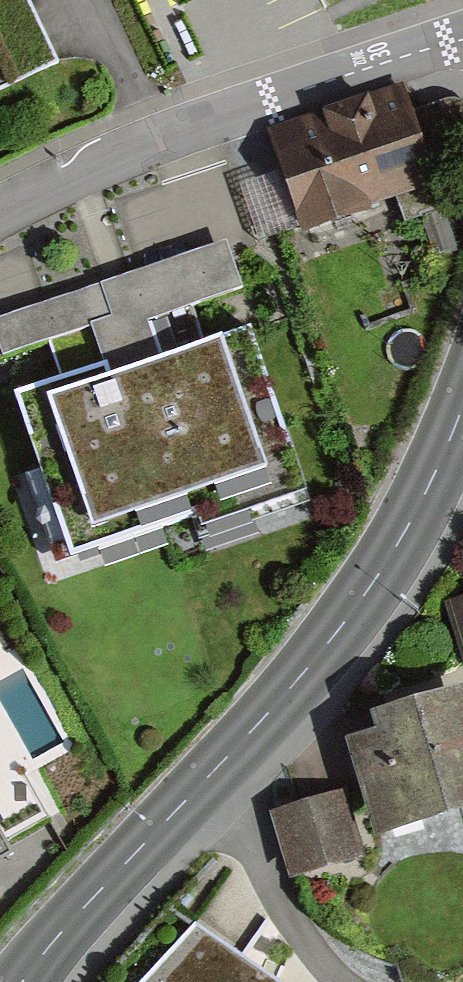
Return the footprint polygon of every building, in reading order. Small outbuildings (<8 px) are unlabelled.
[(395,95),(270,134),(301,233),(427,194),(395,95)] [(261,234),(292,224),(273,166),(242,176),(261,234)] [(0,312),(0,337),(6,353),(94,320),(101,340),(247,287),(226,229),(0,312)] [(248,348),(37,415),(82,558),(294,491),(248,348)] [(446,597),(462,645),(462,591),(446,597)] [(459,697),(348,732),(384,847),(462,822),(462,710),(459,697)] [(269,803),(293,869),(365,843),(341,776),(269,803)] [(10,852),(0,834),(0,857),(10,852)] [(196,926),(144,981),(278,981),(196,926)]
